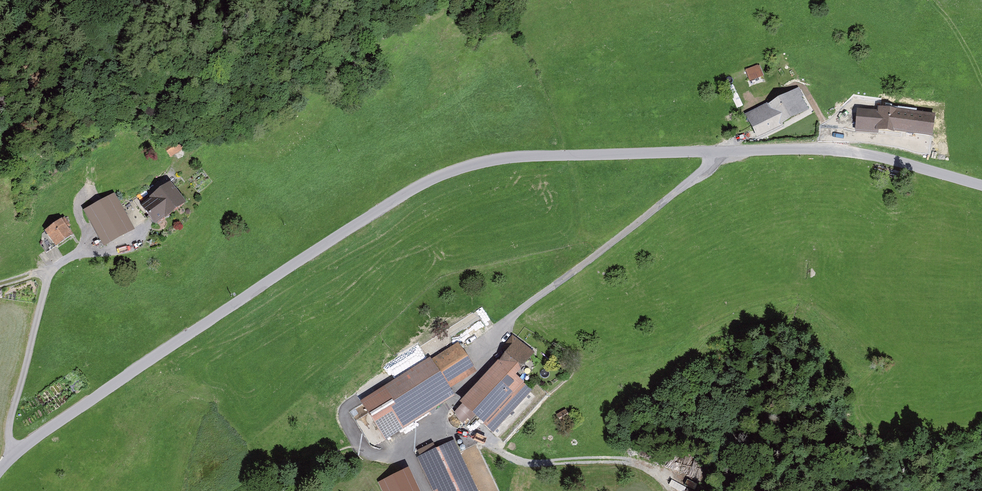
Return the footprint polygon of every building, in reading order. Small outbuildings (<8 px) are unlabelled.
[(744,68),(750,83),(765,78),(760,66),(758,66),(757,63),(744,68)] [(799,88),(746,115),(758,139),(811,112),(799,88)] [(933,116),(858,111),(857,134),(931,139),(933,116)] [(162,147),(171,160),(190,147),(180,134),(162,147)] [(170,186),(142,207),(155,225),(184,204),(170,186)] [(114,195),(84,211),(105,248),(134,231),(114,195)] [(48,250),(71,234),(62,220),(39,236),(48,250)] [(530,394),(514,379),(534,357),(516,342),(461,403),(495,433),(530,394)] [(455,397),(450,390),(476,374),(458,344),(362,402),(385,440),(455,397)] [(386,362),(394,376),(428,359),(420,344),(386,362)] [(571,419),(565,410),(557,415),(562,424),(571,419)] [(419,456),(436,490),(476,490),(451,440),(419,456)]
